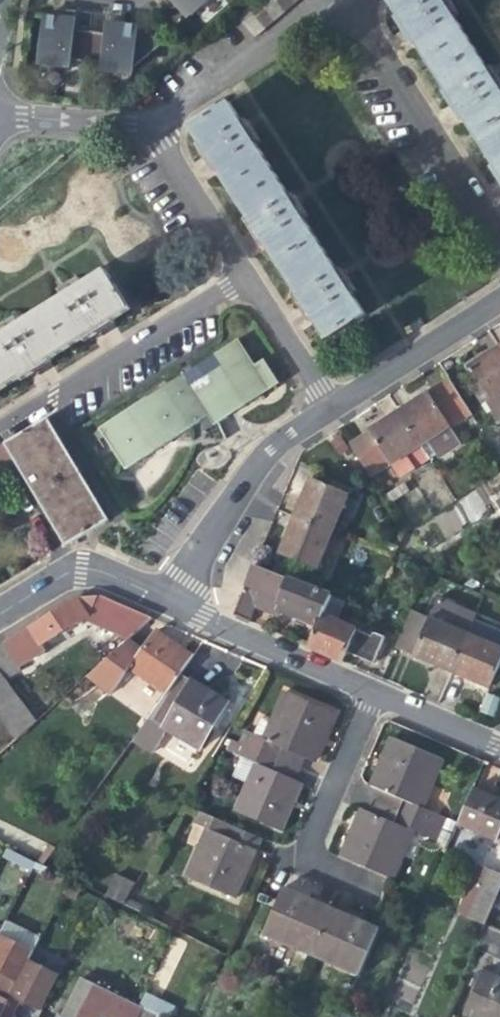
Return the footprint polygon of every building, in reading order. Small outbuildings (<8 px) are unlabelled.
[(175,9),(182,4),(187,10),(192,16),(210,0),(167,0),(175,9)] [(298,0),(253,0),(235,15),(254,38),(298,0)] [(497,86),(499,84),(499,79),(497,75),(491,78),(472,47),(449,12),(455,8),(449,0),(448,0),(443,3),(441,0),(392,0),(389,2),(407,30),(457,108),(499,175),(499,91),(497,86)] [(71,65),(71,60),(75,30),(77,12),(62,10),(61,18),(45,17),(40,61),(71,65)] [(163,47),(151,29),(118,25),(107,24),(106,34),(103,64),(102,69),(134,72),(134,66),(163,47)] [(87,62),(91,32),(75,30),(71,60),(87,62)] [(103,64),(106,34),(91,32),(87,62),(103,64)] [(326,338),(363,314),(347,289),(353,286),(347,277),(341,280),(299,215),(305,211),(300,203),(294,206),(251,139),(256,136),(251,128),(245,131),(229,106),(192,129),(210,158),(261,237),(309,312),(326,338)] [(81,287),(78,283),(68,289),(71,293),(14,329),(12,325),(3,330),(5,334),(0,338),(0,389),(26,373),(95,330),(127,310),(103,273),(81,287)] [(238,339),(167,385),(192,424),(206,415),(211,412),(217,421),(237,408),(278,381),(263,358),(254,364),(238,339)] [(499,424),(499,346),(486,354),(470,365),(486,390),(496,406),(488,412),(497,426),(499,424)] [(425,393),(398,411),(428,458),(457,440),(450,428),(471,415),(448,379),(425,393)] [(192,424),(167,385),(100,428),(104,435),(125,468),(160,445),(192,424)] [(477,395),(488,412),(496,406),(486,390),(477,395)] [(377,491),(428,458),(398,411),(376,425),(347,443),(377,491)] [(212,424),(217,421),(211,412),(206,415),(212,424)] [(47,418),(42,420),(103,523),(108,520),(47,418)] [(42,420),(5,444),(19,468),(42,507),(66,546),(83,535),(103,523),(42,420)] [(99,439),(104,435),(100,428),(94,432),(99,439)] [(0,447),(0,480),(19,468),(5,444),(0,447)] [(299,499),(292,516),(333,533),(349,494),(307,477),(299,499)] [(318,570),(333,533),(292,516),(284,535),(277,554),(318,570)] [(275,610),(278,603),(288,578),(254,565),(234,615),(249,621),(255,607),(265,611),(273,614),(275,610)] [(288,578),(278,603),(320,620),(323,611),(330,595),(288,578)] [(345,602),(330,595),(323,611),(339,618),(345,602)] [(78,598),(90,617),(96,626),(108,597),(78,598)] [(108,597),(96,626),(114,633),(129,638),(152,617),(129,607),(108,597)] [(29,628),(41,647),(67,631),(90,617),(78,598),(29,628)] [(275,610),(309,624),(311,619),(319,623),(320,620),(278,603),(275,610)] [(434,664),(452,672),(474,620),(436,603),(414,656),(434,664)] [(344,662),(348,652),(357,629),(358,626),(339,618),(323,611),(320,620),(319,623),(315,632),(309,647),(332,657),(344,662)] [(90,617),(67,631),(73,640),(96,626),(90,617)] [(307,628),(315,632),(319,623),(311,619),(309,624),(307,628)] [(474,620),(452,672),(470,680),(489,688),(499,663),(499,631),(474,620)] [(41,647),(29,628),(3,644),(18,668),(44,652),(41,647)] [(372,635),(357,629),(348,652),(363,658),(372,635)] [(157,631),(145,649),(131,669),(167,693),(181,673),(193,656),(175,643),(157,631)] [(374,631),(372,635),(363,658),(374,663),(385,636),(374,631)] [(104,660),(129,638),(114,633),(96,650),(104,660)] [(131,669),(145,649),(129,638),(104,660),(86,677),(113,695),(131,669)] [(18,668),(3,644),(0,646),(0,671),(7,680),(20,671),(18,668)] [(0,671),(0,718),(16,739),(37,721),(21,699),(7,680),(0,671)] [(148,718),(166,730),(198,750),(227,703),(207,690),(181,673),(167,693),(148,718)] [(35,689),(21,699),(37,721),(50,708),(35,689)] [(263,740),(305,758),(313,762),(325,736),(334,714),(284,692),(270,724),(263,740)] [(494,717),(499,702),(499,699),(488,694),(480,712),(494,717)] [(152,752),(166,730),(148,718),(132,740),(152,752)] [(260,720),(253,736),(263,740),(270,724),(260,720)] [(300,770),(305,758),(263,740),(253,736),(244,732),(239,743),(300,770)] [(374,787),(404,800),(419,806),(439,759),(394,739),(383,764),(374,787)] [(254,763),(295,781),(300,770),(239,743),(234,754),(254,763)] [(303,784),(295,781),(254,763),(233,811),(282,832),(293,808),(303,784)] [(456,823),(497,840),(499,833),(499,801),(493,798),(471,788),(456,823)] [(419,806),(404,800),(399,811),(442,830),(447,818),(419,806)] [(207,829),(224,836),(229,825),(183,805),(176,816),(207,829)] [(414,831),(394,823),(362,809),(351,833),(340,858),(388,878),(392,880),(414,831)] [(399,811),(394,823),(414,831),(437,841),(442,830),(399,811)] [(263,839),(229,825),(224,836),(255,849),(258,851),(263,839)] [(255,849),(224,836),(207,829),(187,877),(235,897),(246,872),(255,849)] [(0,854),(32,870),(36,862),(4,846),(0,854)] [(499,886),(499,877),(488,871),(468,916),(484,923),(499,886)] [(120,898),(127,885),(109,876),(102,889),(120,898)] [(263,935),(309,955),(330,907),(310,898),(284,887),(263,935)] [(354,917),(330,907),(309,955),(357,976),(378,928),(354,917)] [(28,960),(39,939),(6,922),(0,934),(0,1016),(28,960)] [(41,1012),(59,976),(28,960),(0,1016),(12,1016),(11,1016),(19,1001),(27,1005),(41,1012)] [(474,1016),(499,1016),(499,979),(482,971),(464,1013),(474,1016)] [(95,985),(81,979),(62,1016),(79,1016),(86,1003),(95,985)] [(158,1016),(139,1007),(95,985),(86,1003),(79,1016),(100,1016),(102,1016),(160,1016),(158,1016)] [(165,1003),(145,994),(139,1007),(158,1016),(165,1003)] [(27,1005),(19,1001),(11,1016),(12,1016),(21,1016),(24,1011),(27,1005)]
